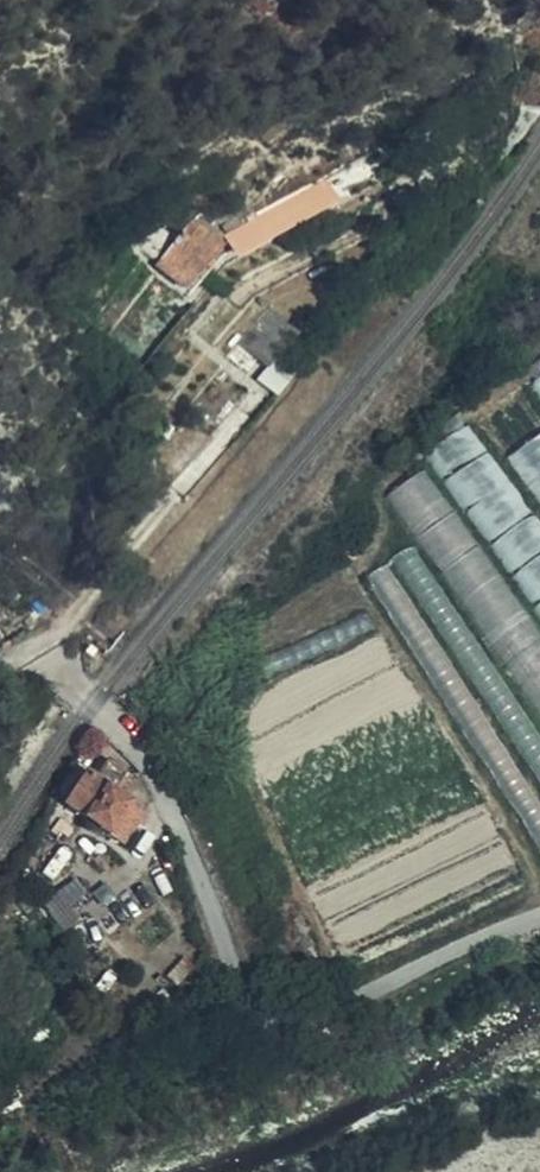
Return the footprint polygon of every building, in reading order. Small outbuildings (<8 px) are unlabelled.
[(240,258),(338,205),(326,181),(228,234),(240,258)] [(223,245),(209,232),(197,222),(160,263),(186,287),(223,245)] [(271,369),(281,356),(300,334),(272,309),(241,344),(258,358),(271,369)] [(248,371),(258,358),(241,344),(229,357),(248,371)] [(294,367),(293,366),(281,356),(271,369),(263,378),(275,388),(276,390),(294,367)] [(117,797),(132,776),(109,760),(94,780),(89,775),(68,806),(125,847),(146,817),(117,797)] [(66,927),(81,915),(60,890),(45,903),(66,927)] [(268,949),(265,935),(254,937),(258,951),(268,949)]
